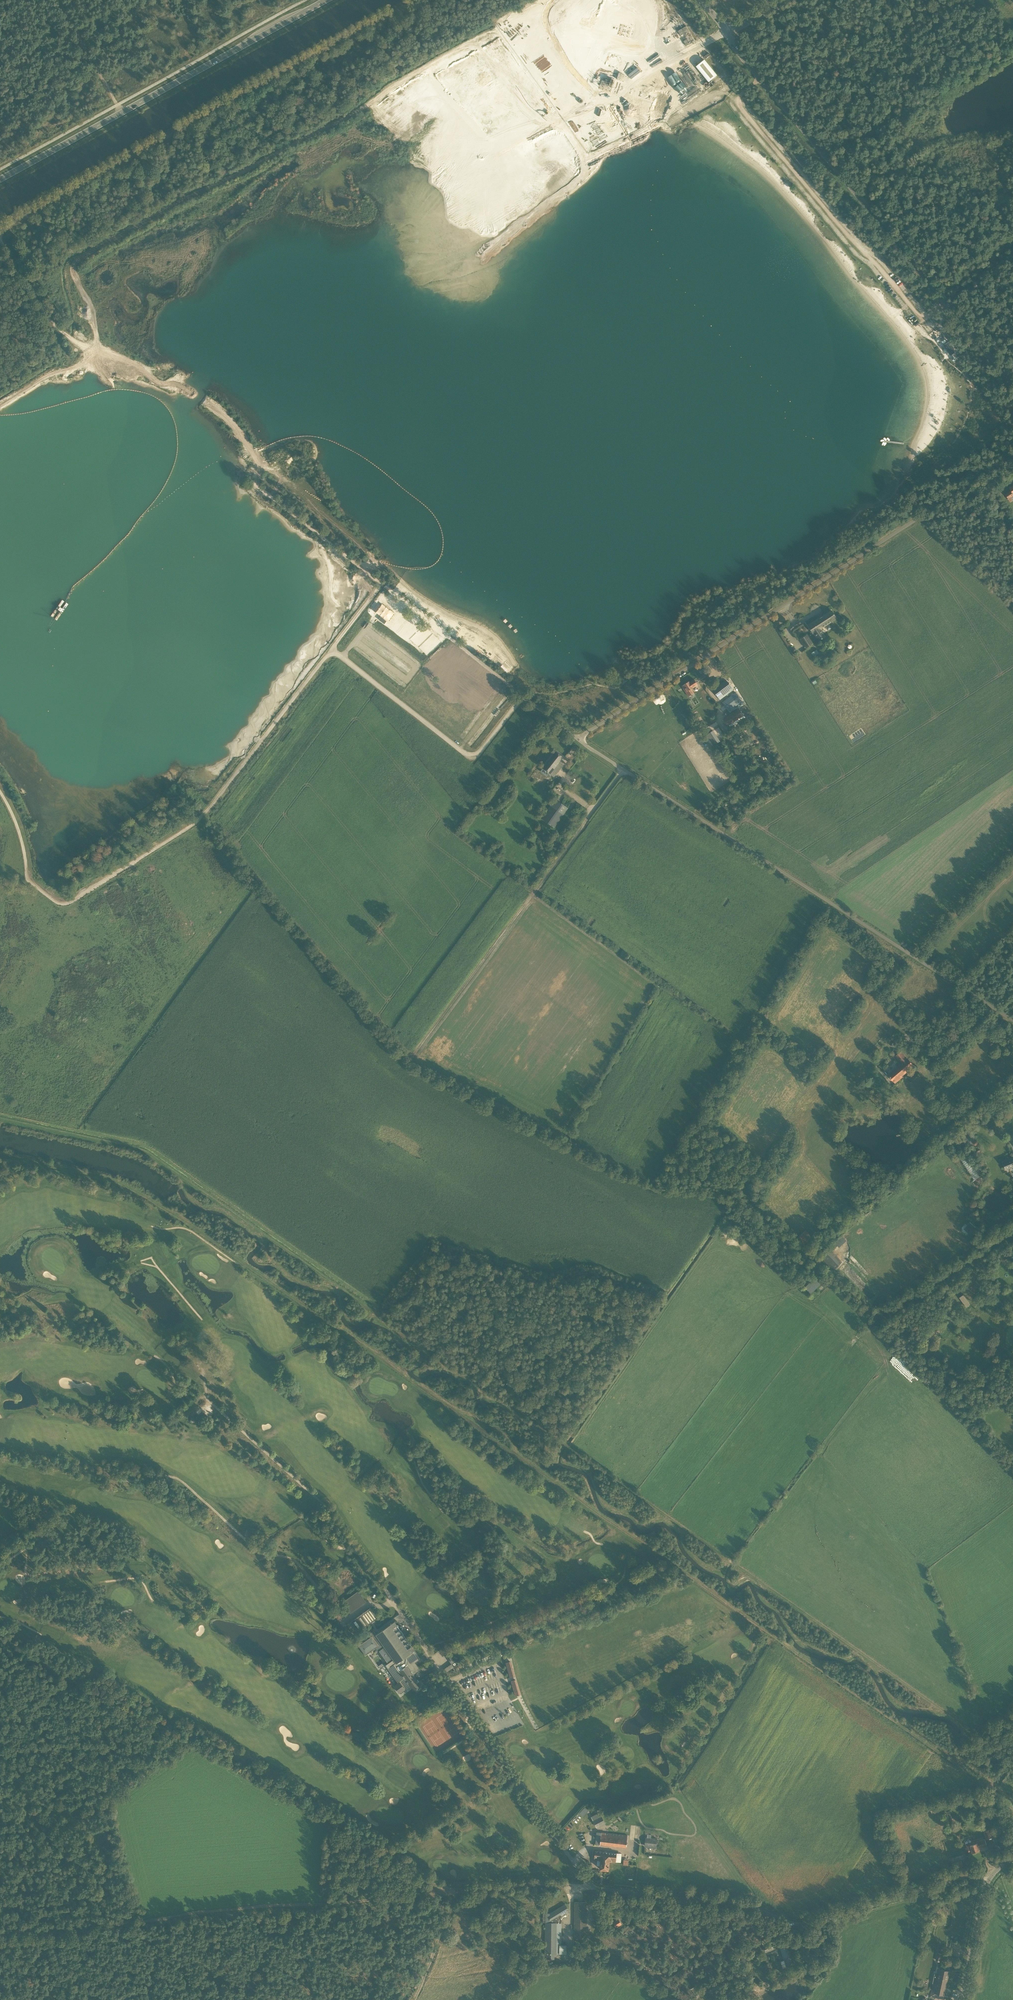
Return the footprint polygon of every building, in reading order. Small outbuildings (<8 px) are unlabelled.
[(703,58),(694,66),(708,83),(717,75),(703,58)] [(956,352),(949,342),(944,345),(946,348),(945,348),(947,351),(947,350),(948,352),(950,351),(952,354),(956,352)] [(823,638),(818,630),(836,618),(831,610),(808,625),(813,633),(814,633),(819,640),(823,638)] [(813,644),(807,635),(800,639),(806,648),(813,644)] [(436,652),(430,661),(436,665),(442,656),(436,652)] [(695,668),(699,675),(706,671),(702,663),(695,668)] [(452,695),(457,688),(444,678),(439,684),(452,695)] [(682,686),(688,696),(693,693),(691,689),(697,684),(694,679),(689,682),(689,681),(682,686)] [(713,690),(720,699),(734,689),(727,680),(713,690)] [(467,695),(479,706),(487,697),(475,686),(467,695)] [(452,694),(455,697),(461,692),(458,689),(452,694)] [(722,702),(729,711),(742,701),(735,692),(722,702)] [(739,708),(723,718),(722,719),(728,729),(745,718),(744,715),(739,708)] [(544,768),(553,775),(555,777),(563,765),(562,764),(560,763),(560,762),(559,762),(563,757),(556,751),(544,768)] [(555,799),(541,819),(554,828),(568,808),(555,799)] [(902,1064),(895,1069),(890,1074),(896,1080),(914,1065),(908,1059),(907,1059),(901,1051),(896,1056),(902,1064)] [(978,1146),(969,1151),(972,1158),(982,1152),(978,1146)] [(1003,1162),(1006,1169),(1012,1166),(1012,1158),(1003,1162)] [(970,1222),(964,1229),(969,1233),(967,1235),(970,1238),(974,1234),(972,1232),(977,1228),(970,1222)] [(805,1230),(798,1237),(804,1243),(811,1236),(805,1230)] [(839,1247),(846,1240),(841,1235),(827,1248),(831,1252),(837,1246),(839,1247)] [(832,1254),(830,1252),(826,1247),(819,1254),(833,1270),(842,1261),(837,1256),(833,1252),(832,1254)] [(828,1270),(826,1272),(824,1274),(833,1283),(837,1279),(828,1270)] [(820,1284),(814,1278),(804,1287),(810,1294),(820,1284)] [(963,1294),(959,1298),(966,1307),(970,1304),(963,1294)] [(341,1604),(348,1614),(365,1601),(358,1591),(341,1604)] [(377,1618),(374,1614),(370,1608),(347,1624),(354,1635),(377,1618)] [(420,1684),(418,1681),(407,1665),(406,1666),(405,1665),(409,1663),(405,1657),(415,1650),(403,1634),(404,1633),(403,1633),(401,1630),(395,1622),(395,1621),(376,1634),(373,1630),(358,1642),(366,1653),(376,1646),(388,1663),(389,1666),(395,1674),(393,1675),(404,1689),(409,1686),(412,1691),(421,1684),(420,1684)] [(510,1661),(506,1662),(510,1676),(514,1675),(510,1661)] [(516,1679),(511,1681),(515,1695),(520,1693),(516,1679)] [(584,1806),(578,1812),(582,1816),(588,1810),(584,1806)] [(597,1827),(605,1823),(602,1815),(601,1816),(599,1812),(591,1816),(597,1827)] [(990,1829),(984,1831),(986,1839),(992,1837),(990,1829)] [(597,1832),(596,1834),(594,1834),(593,1837),(593,1838),(596,1838),(595,1844),(626,1847),(627,1835),(597,1832)] [(656,1848),(657,1838),(651,1838),(651,1835),(647,1834),(646,1847),(656,1848)] [(966,1844),(968,1851),(972,1850),(973,1852),(980,1850),(979,1848),(987,1846),(985,1838),(975,1841),(966,1844)] [(616,1853),(614,1853),(595,1851),(594,1859),(601,1860),(600,1869),(608,1870),(609,1861),(615,1862),(616,1853)] [(448,1893),(425,1895),(426,1901),(449,1899),(448,1893)] [(586,1927),(586,1902),(574,1902),(574,1938),(586,1938),(592,1938),(592,1935),(589,1935),(589,1927),(586,1927)] [(545,1913),(543,1913),(542,1922),(545,1922),(545,1952),(545,1954),(561,1954),(561,1915),(569,1910),(565,1904),(550,1913),(545,1913)] [(618,1918),(613,1922),(616,1927),(622,1924),(618,1918)] [(795,1964),(789,1945),(780,1947),(786,1967),(795,1964)] [(930,1996),(944,1999),(950,1970),(940,1968),(939,1974),(935,1973),(930,1996)]
